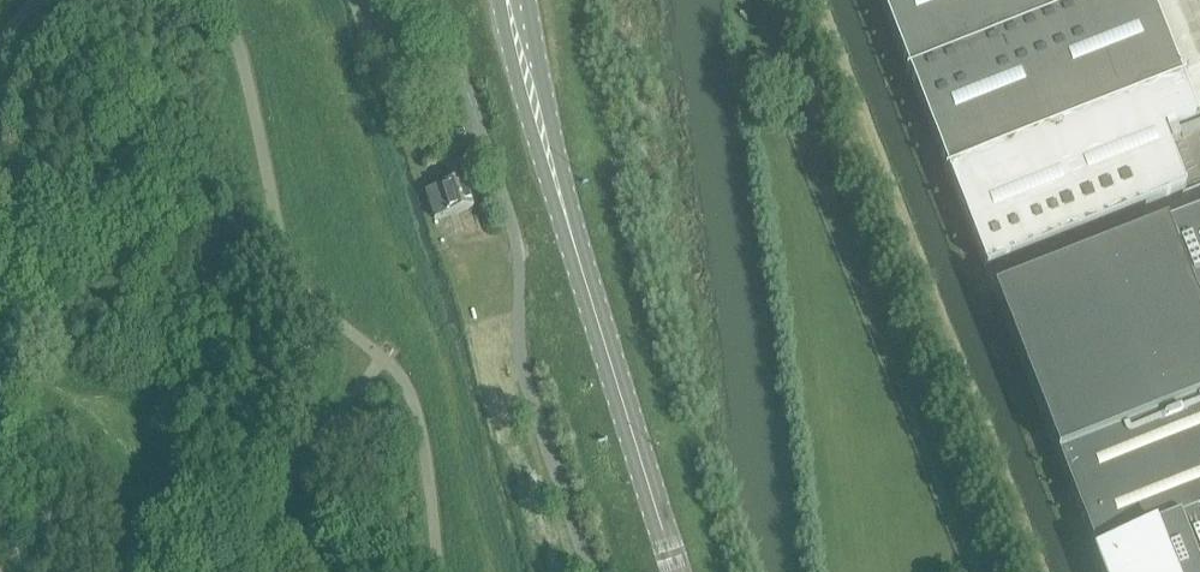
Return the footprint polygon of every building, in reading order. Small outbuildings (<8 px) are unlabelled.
[(947,174),(986,271),(1185,193),(1161,131),(1195,118),(1182,82),(1150,0),(879,0),(947,174)] [(447,162),(444,153),(425,159),(428,168),(447,162)] [(482,234),(464,180),(425,192),(435,220),(438,219),(447,244),(482,234)] [(994,297),(1058,457),(1199,401),(1199,216),(994,297)] [(1058,457),(1098,556),(1104,571),(1199,571),(1199,401),(1058,457)]
